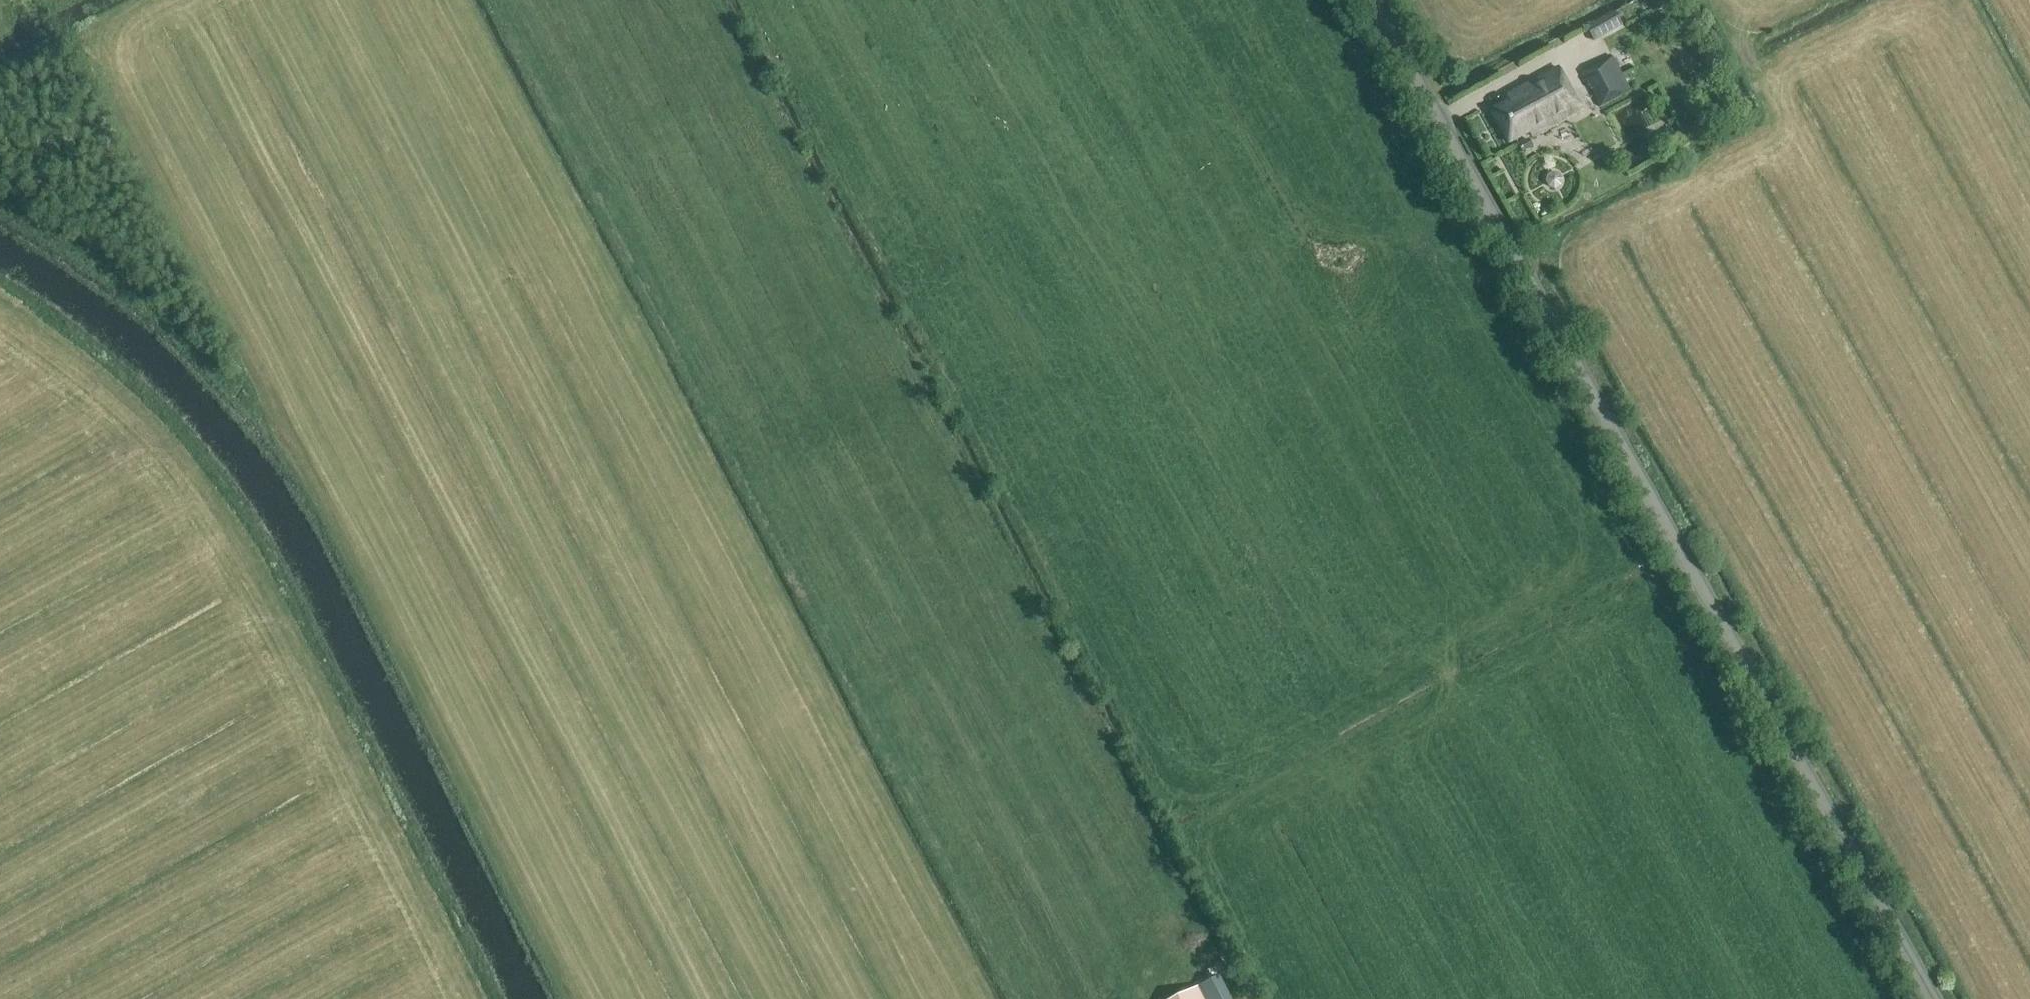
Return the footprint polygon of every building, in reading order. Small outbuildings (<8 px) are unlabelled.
[(1625,10),(1631,18),(1657,1),(1656,0),(1640,0),(1625,10)] [(1596,37),(1618,25),(1613,15),(1590,27),(1596,37)] [(1600,109),(1631,92),(1613,58),(1582,74),(1600,109)] [(1533,138),(1583,113),(1573,92),(1562,70),(1509,97),(1512,102),(1493,112),(1509,144),(1531,133),(1533,138)] [(1199,987),(1175,998),(1204,998),(1199,987)]
